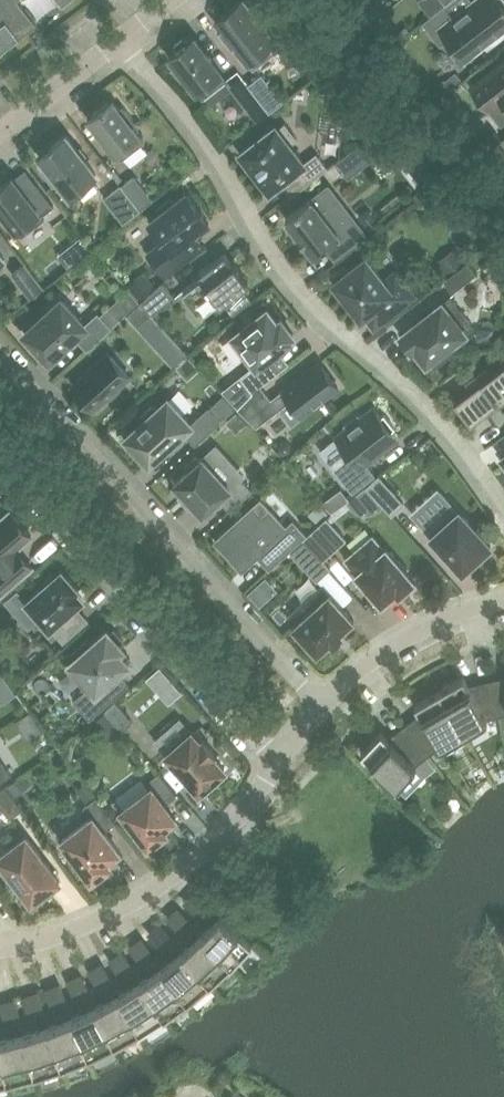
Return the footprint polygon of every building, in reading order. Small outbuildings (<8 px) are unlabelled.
[(27,31),(16,16),(25,9),(18,0),(0,0),(0,52),(27,31)] [(253,69),(277,50),(272,42),(275,40),(260,20),(265,16),(254,2),(249,6),(244,0),(240,0),(214,20),(253,69)] [(503,28),(503,0),(475,0),(457,14),(447,2),(423,21),(440,44),(458,30),(474,51),(484,43),(487,47),(503,34),(503,28)] [(172,46),(175,50),(169,55),(178,67),(174,70),(184,82),(188,79),(202,98),(227,79),(193,36),(187,40),(184,36),(172,46)] [(492,71),(471,87),(489,109),(501,123),(503,121),(503,61),(492,71)] [(247,84),(269,112),(283,101),(261,73),(247,84)] [(121,159),(144,141),(132,126),(136,122),(122,105),(118,108),(112,100),(113,99),(112,98),(87,118),(88,119),(89,118),(121,159)] [(328,167),(316,152),(304,161),(290,144),(297,138),(285,122),(278,127),(275,124),(241,150),(239,151),(270,190),(271,189),(294,171),(305,185),(328,167)] [(95,173),(66,134),(39,155),(47,165),(42,169),(54,184),(59,180),(69,193),(75,189),(75,190),(76,189),(79,194),(93,182),(90,178),(90,177),(95,173)] [(335,161),(348,177),(374,157),(362,141),(335,161)] [(121,184),(140,209),(153,199),(134,174),(121,184)] [(6,225),(10,221),(21,236),(44,218),(41,215),(54,205),(37,184),(28,191),(23,191),(11,176),(0,185),(0,217),(6,225)] [(315,255),(327,246),(335,257),(361,236),(344,214),(348,211),(327,184),(285,216),(299,234),(297,235),(304,244),(306,242),(315,255)] [(121,185),(120,185),(105,197),(124,222),(140,209),(121,185)] [(164,239),(148,252),(165,274),(195,252),(185,239),(209,221),(186,191),(174,201),(171,197),(158,207),(161,211),(149,220),(164,239)] [(438,260),(450,274),(467,261),(455,247),(438,260)] [(248,279),(234,261),(232,263),(224,253),(199,272),(201,275),(183,289),(201,312),(219,298),(221,300),(248,279)] [(333,280),(332,281),(333,283),(333,282),(343,295),(342,296),(343,297),(344,297),(349,302),(348,303),(348,304),(350,303),(360,317),(361,319),(362,317),(373,309),(382,321),(415,296),(395,270),(384,279),(366,256),(367,256),(366,255),(364,256),(365,256),(348,269),(345,265),(334,273),(337,277),(333,280)] [(443,279),(452,291),(475,273),(467,261),(443,279)] [(42,287),(24,264),(12,273),(30,297),(42,287)] [(152,314),(175,296),(163,281),(160,283),(140,301),(152,314)] [(446,346),(473,325),(450,295),(400,334),(411,348),(414,346),(426,361),(430,359),(435,365),(450,352),(446,346)] [(87,349),(111,327),(97,312),(85,324),(61,299),(24,332),(49,359),(75,335),(87,349)] [(127,313),(138,324),(151,313),(140,301),(127,313)] [(260,385),(278,371),(268,357),(291,338),(290,337),(294,334),(281,317),(277,320),(267,307),(232,334),(256,365),(241,377),(253,392),(260,385)] [(108,352),(72,384),(82,395),(80,397),(90,408),(92,406),(94,408),(105,397),(108,400),(120,389),(118,386),(129,376),(108,352)] [(271,399),(260,385),(253,392),(237,408),(256,426),(290,400),(302,414),(338,386),(319,361),(282,389),(283,390),(271,399)] [(486,364),(465,380),(471,388),(454,401),(471,422),(498,401),(503,409),(503,362),(492,371),(486,364)] [(142,420),(125,436),(133,445),(129,448),(142,462),(146,459),(149,462),(183,431),(195,444),(222,420),(209,406),(191,422),(168,397),(156,408),(152,404),(139,416),(142,420)] [(335,469),(315,484),(329,502),(348,487),(352,491),(374,475),(382,469),(372,456),(397,437),(390,429),(394,426),(384,413),(380,416),(374,408),(361,418),(358,414),(344,425),(347,428),(337,436),(348,452),(349,452),(332,465),(335,469)] [(188,470),(174,482),(184,493),(180,496),(189,506),(192,502),(202,513),(218,498),(229,510),(252,489),(241,477),(230,487),(202,457),(199,460),(196,456),(184,466),(188,470)] [(403,502),(378,475),(367,486),(392,513),(403,502)] [(430,536),(450,557),(451,555),(462,567),(476,555),(478,557),(491,545),(459,510),(458,510),(451,502),(424,527),(431,535),(430,536)] [(303,537),(306,535),(293,520),(286,526),(270,510),(262,517),(252,506),(214,541),(241,570),(258,555),(263,555),(266,553),(275,563),(290,550),(303,537)] [(32,567),(20,553),(16,557),(12,552),(31,535),(10,511),(0,519),(0,595),(32,567)] [(326,517),(306,535),(303,537),(323,559),(345,538),(326,517)] [(384,548),(372,535),(346,557),(357,571),(355,572),(381,603),(395,590),(398,594),(414,580),(402,566),(401,563),(400,560),(394,553),(391,551),(389,550),(386,546),(384,548)] [(290,550),(316,579),(330,567),(323,559),(303,537),(290,550)] [(28,602),(22,608),(34,622),(40,616),(49,627),(50,626),(63,640),(87,619),(75,605),(83,598),(75,589),(77,588),(61,569),(56,574),(53,571),(42,580),(45,583),(26,600),(28,602)] [(352,620),(354,619),(352,617),(330,593),(331,593),(329,591),(329,592),(322,584),(289,614),(296,622),(294,624),(294,623),(292,625),(294,627),(305,638),(302,641),(311,651),(314,648),(316,650),(315,651),(317,652),(319,651),(318,650),(330,640),(331,642),(342,632),(340,630),(352,620)] [(120,644),(124,641),(114,629),(110,632),(107,629),(91,643),(88,639),(70,655),(73,659),(69,662),(90,685),(73,700),(89,718),(128,684),(118,672),(129,662),(119,651),(123,647),(120,644)] [(499,715),(490,679),(489,679),(490,683),(470,688),(463,676),(439,690),(464,732),(488,718),(499,715)] [(492,683),(491,678),(490,679),(499,715),(503,714),(503,680),(492,683)] [(404,724),(428,755),(439,746),(464,732),(439,690),(415,704),(422,716),(407,727),(404,724)] [(105,710),(121,728),(123,730),(133,720),(115,701),(105,710)] [(28,730),(39,723),(31,710),(19,718),(28,730)] [(121,728),(105,710),(95,719),(96,719),(91,724),(107,741),(111,737),(121,728)] [(416,764),(428,755),(404,724),(403,725),(406,729),(391,740),(381,730),(361,751),(396,785),(416,764)] [(191,731),(166,753),(199,791),(206,785),(208,787),(219,777),(217,775),(224,769),(212,755),(214,753),(203,739),(200,741),(191,731)] [(12,774),(2,759),(0,760),(0,782),(12,774)] [(163,834),(167,831),(164,827),(176,817),(165,803),(176,795),(159,772),(147,781),(151,786),(120,809),(148,846),(151,843),(154,847),(166,838),(163,834)] [(21,777),(9,786),(15,795),(27,785),(21,777)] [(0,789),(0,807),(2,806),(10,817),(22,808),(5,786),(0,789)] [(104,830),(115,822),(96,796),(83,806),(91,816),(61,839),(66,845),(63,848),(71,860),(75,857),(92,879),(111,865),(107,860),(119,851),(104,830)] [(0,855),(0,861),(9,873),(6,875),(16,888),(19,886),(31,902),(60,880),(26,835),(0,855)] [(212,922),(202,932),(232,964),(252,943),(220,913),(210,904),(202,913),(212,922)] [(231,965),(232,964),(202,932),(202,931),(193,922),(184,930),(193,940),(183,949),(182,950),(210,983),(230,964),(231,965)] [(210,984),(210,983),(182,950),(183,949),(174,938),(165,946),(173,956),(163,965),(162,965),(188,1000),(209,983),(210,984)] [(187,1001),(188,1000),(162,965),(163,965),(154,953),(145,961),(153,971),(142,979),(141,980),(164,1017),(187,1000),(187,1001)] [(164,1017),(141,980),(142,979),(141,979),(134,968),(124,974),(131,985),(120,993),(119,993),(140,1031),(163,1016),(164,1017)] [(119,993),(120,993),(119,992),(113,980),(102,986),(109,998),(97,1005),(96,1005),(115,1044),(139,1031),(139,1032),(140,1031),(119,993)] [(114,1045),(115,1044),(96,1005),(97,1005),(97,1004),(96,1004),(91,992),(80,997),(85,1009),(73,1015),(72,1016),(89,1056),(114,1044),(114,1045)] [(88,1056),(89,1056),(72,1016),(73,1015),(68,1002),(57,1007),(62,1019),(49,1024),(48,1025),(62,1066),(88,1055),(88,1056)] [(61,1066),(62,1066),(48,1025),(49,1024),(45,1011),(33,1015),(37,1028),(25,1032),(24,1032),(35,1074),(61,1065),(61,1066)] [(35,1074),(24,1032),(25,1032),(24,1031),(21,1018),(9,1022),(12,1034),(0,1038),(0,1045),(8,1081),(34,1074),(35,1074)]
